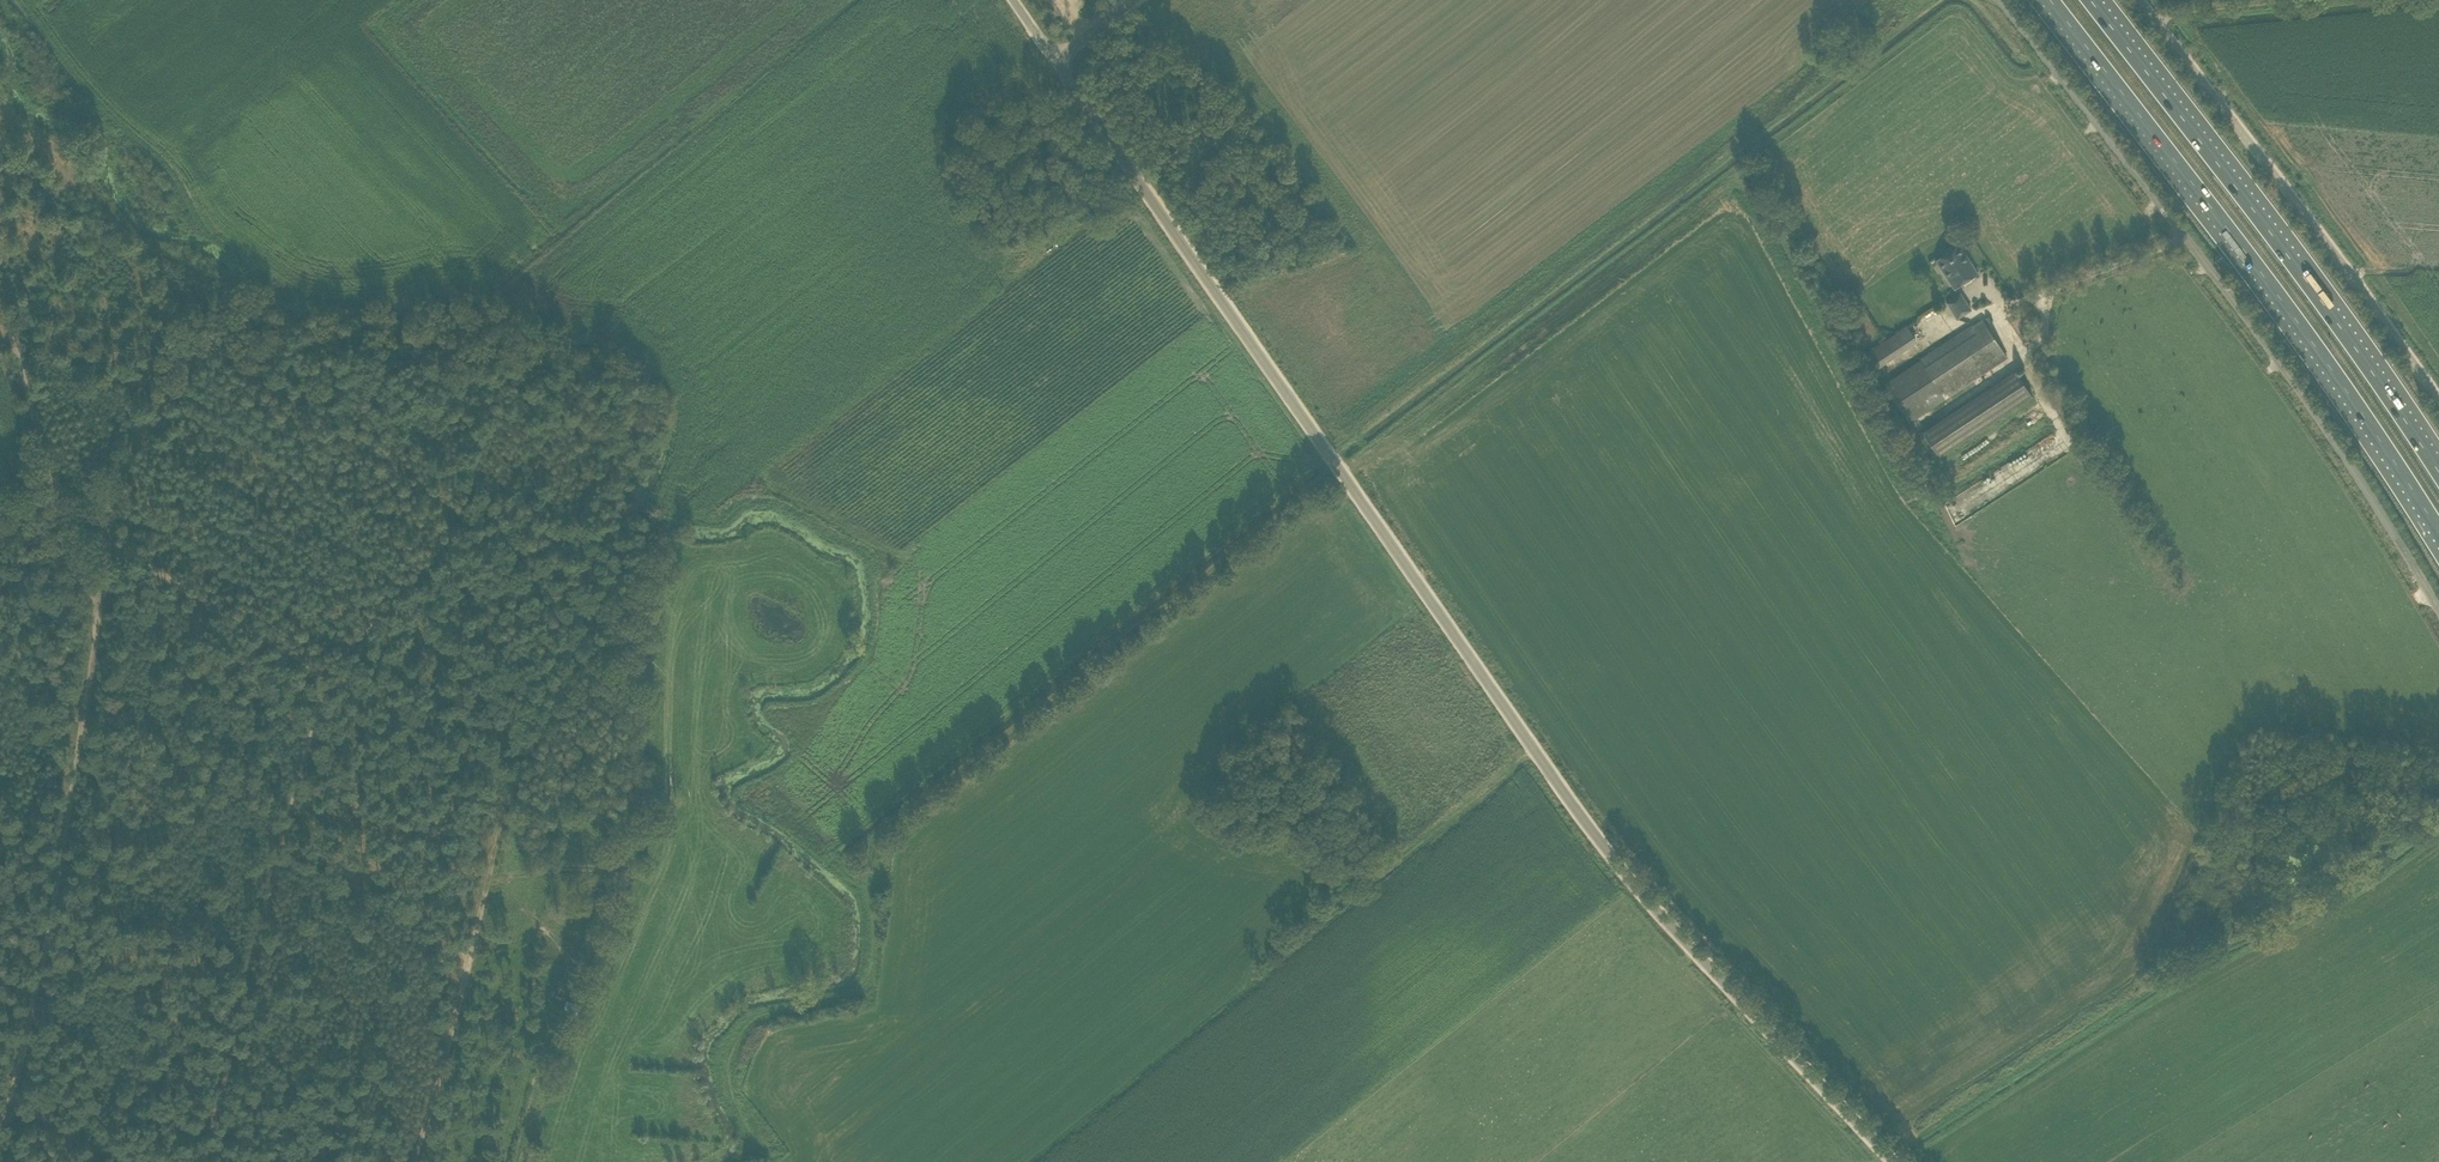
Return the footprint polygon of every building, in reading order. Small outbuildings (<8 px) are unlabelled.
[(1964,283),(1965,284),(1972,280),(1971,278),(1978,273),(1969,259),(1967,260),(1963,254),(1965,253),(1958,242),(1947,249),(1949,252),(1937,261),(1955,289),(1964,283)] [(1947,302),(1957,319),(1971,309),(1961,293),(1947,302)] [(1909,422),(2007,358),(1983,320),(1884,385),(1909,422)] [(1862,354),(1874,373),(1921,345),(1909,326),(1862,354)] [(1923,432),(1940,458),(2033,396),(2016,371),(1923,432)]
